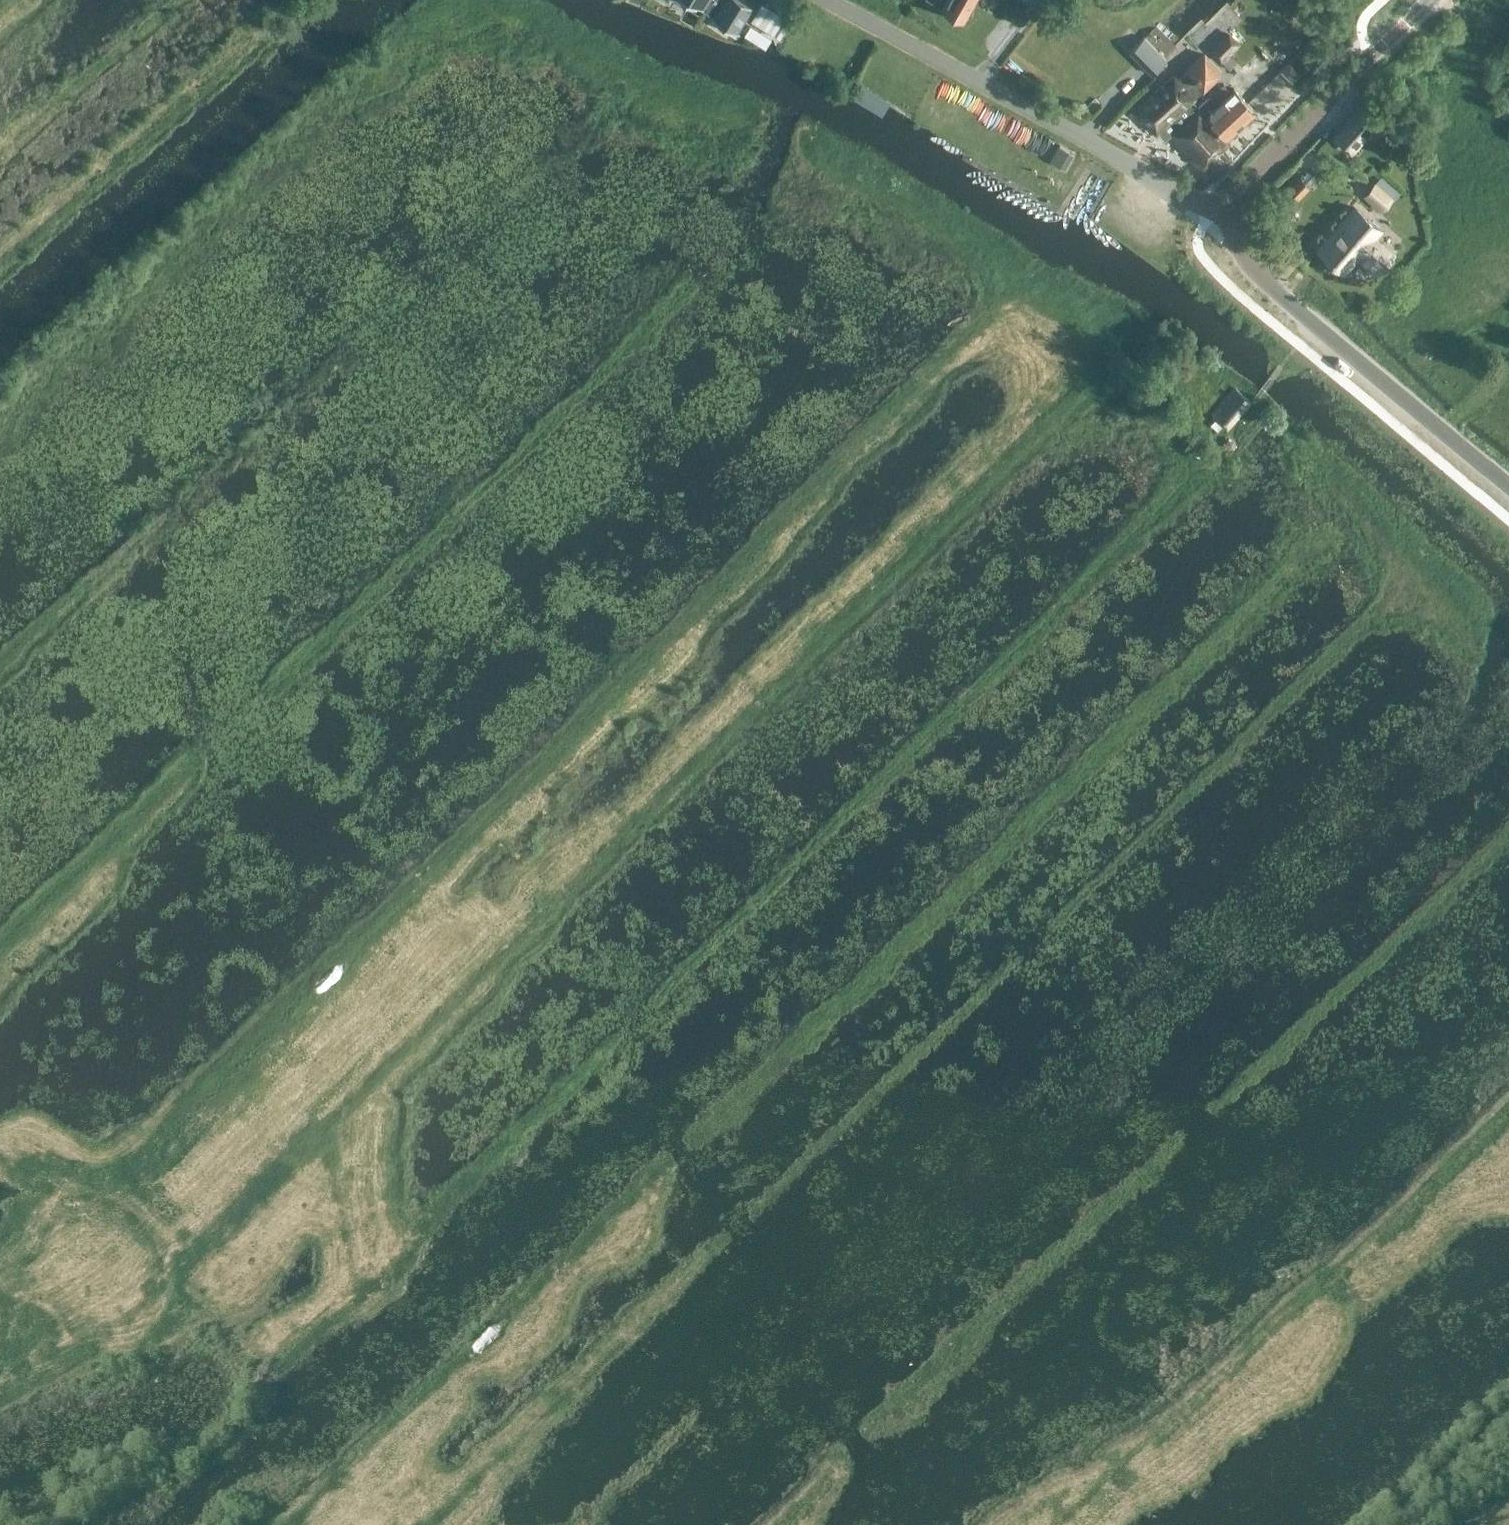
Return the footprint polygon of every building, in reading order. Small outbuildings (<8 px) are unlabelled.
[(696,8),(698,4),(714,14),(712,16),(716,19),(714,21),(732,32),(734,30),(738,32),(753,7),(743,0),(684,0),(696,8)] [(963,21),(975,0),(947,0),(941,10),(963,21)] [(1090,24),(1101,15),(1092,4),(1081,12),(1090,24)] [(1241,44),(1228,32),(1210,51),(1223,63),(1241,44)] [(1283,33),(1263,49),(1273,61),(1293,44),(1283,33)] [(1144,37),(1129,51),(1151,74),(1166,59),(1144,37)] [(1235,60),(1247,82),(1269,70),(1257,48),(1235,60)] [(1174,74),(1161,86),(1135,111),(1156,133),(1157,132),(1162,137),(1164,140),(1169,136),(1200,169),(1230,141),(1227,138),(1230,135),(1234,136),(1238,132),(1238,128),(1255,112),(1234,90),(1231,92),(1223,83),(1197,107),(1191,100),(1195,97),(1201,90),(1203,91),(1223,72),(1205,51),(1184,71),(1185,72),(1178,79),(1174,74)] [(1273,102),(1293,86),(1277,67),(1249,90),(1259,102),(1268,95),(1273,102)] [(1353,150),(1367,136),(1374,143),(1389,128),(1366,107),(1339,136),(1353,150)] [(1393,118),(1403,129),(1411,122),(1402,110),(1393,118)] [(988,135),(1005,140),(1012,117),(995,112),(988,135)] [(1119,135),(1121,123),(1107,120),(1105,132),(1119,135)] [(1381,212),(1393,198),(1397,201),(1405,190),(1384,172),(1376,183),(1363,197),(1381,212)] [(1286,183),(1293,194),(1308,184),(1301,173),(1286,183)] [(1319,248),(1343,270),(1357,255),(1365,262),(1363,264),(1375,275),(1396,252),(1384,241),(1382,243),(1375,236),(1381,229),(1356,207),(1319,248)] [(1176,267),(1179,255),(1163,252),(1160,263),(1176,267)] [(1212,416),(1227,429),(1250,402),(1236,389),(1212,416)]
